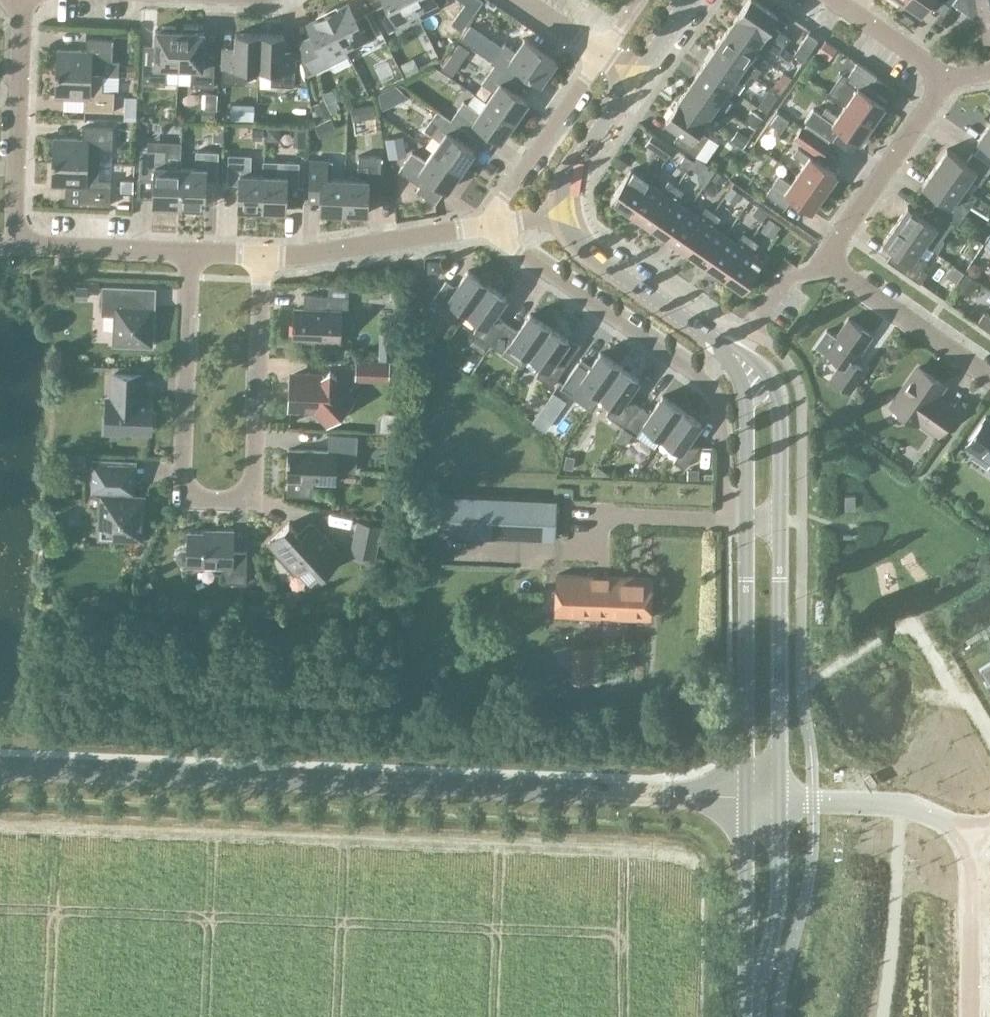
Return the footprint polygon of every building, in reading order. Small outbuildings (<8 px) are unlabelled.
[(415,11),(410,0),(385,0),(387,3),(376,8),(387,31),(399,25),(397,20),(415,11)] [(415,11),(418,18),(438,8),(437,5),(448,0),(410,0),(415,11)] [(789,37),(770,24),(777,15),(755,0),(747,0),(738,14),(783,45),(789,37)] [(902,0),(920,13),(929,0),(902,0)] [(952,2),(967,13),(978,11),(983,40),(989,39),(989,0),(953,0),(952,2)] [(327,13),(344,47),(363,37),(365,41),(377,36),(365,13),(355,18),(347,3),(327,13)] [(344,47),(327,13),(308,22),(314,35),(298,42),(305,74),(328,63),(348,54),(344,46),(344,47)] [(777,55),(783,45),(738,14),(725,32),(752,50),(758,42),(777,55)] [(178,66),(179,30),(175,30),(175,26),(161,25),(161,29),(156,29),(155,54),(142,54),(141,84),(165,84),(165,66),(178,66)] [(189,85),(213,87),(214,57),(202,56),(203,31),(197,31),(198,27),(184,26),(184,30),(179,30),(178,66),(190,67),(189,85)] [(746,59),(752,50),(725,32),(713,49),(750,75),(756,66),(746,59)] [(258,68),(259,33),(235,33),(234,56),(222,56),(221,82),(244,83),(245,67),(258,68)] [(259,33),(258,68),(271,68),(270,84),(293,85),(294,58),(282,58),(283,34),(259,33)] [(807,33),(793,53),(803,60),(817,39),(807,33)] [(827,58),(836,48),(823,37),(814,47),(827,58)] [(55,73),(102,74),(103,59),(111,60),(112,39),(86,38),(85,50),(56,49),(55,73)] [(490,61),(494,64),(514,77),(521,68),(540,82),(555,60),(524,38),(515,51),(503,42),(490,61)] [(744,83),(750,75),(713,49),(701,67),(728,85),(734,76),(744,83)] [(828,93),(844,104),(871,123),(884,104),(865,91),(876,75),(856,61),(845,78),(841,75),(828,93)] [(507,87),(514,77),(494,64),(481,82),(493,90),(486,101),(513,120),(527,100),(507,87)] [(722,94),(728,85),(701,67),(689,84),(726,110),(732,101),(722,94)] [(780,92),(790,74),(779,68),(769,87),(780,92)] [(102,90),(102,74),(55,73),(55,96),(83,98),(83,110),(113,111),(114,90),(102,90)] [(720,118),(726,110),(689,84),(677,101),(704,120),(710,111),(720,118)] [(755,100),(765,109),(775,95),(765,87),(755,100)] [(253,97),(236,98),(237,114),(254,114),(253,97)] [(513,120),(486,101),(479,111),(463,101),(450,119),(460,127),(474,136),(480,126),(500,140),(513,120)] [(698,129),(704,120),(677,101),(665,119),(680,130),(673,140),(695,155),(708,136),(698,129)] [(859,141),(871,123),(844,104),(837,115),(825,107),(821,113),(813,108),(804,121),(832,140),(840,128),(859,141)] [(474,150),(454,136),(460,127),(450,119),(437,110),(424,129),(440,140),(432,150),(460,170),(474,150)] [(782,116),(773,124),(781,134),(790,127),(782,116)] [(989,122),(977,140),(989,149),(989,122)] [(52,161),(99,163),(99,147),(112,148),(113,127),(82,126),(82,138),(53,137),(52,161)] [(802,126),(793,138),(820,156),(829,144),(802,126)] [(734,127),(728,139),(742,146),(748,134),(734,127)] [(644,144),(665,158),(674,146),(652,131),(644,144)] [(797,173),(823,192),(836,174),(809,155),(797,147),(792,154),(804,162),(797,173)] [(180,167),(165,166),(166,149),(140,148),(139,177),(153,178),(152,204),(178,205),(180,167)] [(979,184),(989,168),(989,163),(972,151),(965,161),(947,148),(934,167),(977,196),(980,199),(987,189),(979,184)] [(205,180),(217,180),(218,151),(195,150),(194,167),(180,167),(178,205),(204,206),(205,180)] [(446,189),(460,170),(432,150),(425,161),(411,151),(398,170),(420,185),(427,176),(446,189)] [(250,174),(251,155),(228,154),(227,183),(238,183),(237,207),(261,208),(263,175),(250,174)] [(261,208),(285,209),(286,185),(298,186),(299,162),(263,160),(263,175),(261,208)] [(344,178),(331,178),(332,161),(309,160),(308,198),(319,199),(319,211),(343,211),(344,178)] [(379,195),(381,161),(368,160),(368,164),(358,164),(357,178),(344,178),(343,211),(367,212),(368,195),(379,195)] [(52,161),(51,185),(70,185),(69,201),(64,201),(64,203),(109,205),(110,199),(111,178),(98,178),(99,163),(52,161)] [(629,212),(649,183),(657,172),(649,167),(642,177),(630,169),(610,198),(629,212)] [(957,224),(977,196),(934,167),(921,185),(939,197),(932,207),(953,221),(957,224)] [(811,210),(823,192),(797,173),(790,183),(778,174),(765,193),(785,207),(792,197),(811,210)] [(648,225),(675,185),(668,180),(661,190),(649,183),(629,212),(648,225)] [(667,238),(687,209),(676,201),(683,190),(675,185),(648,225),(667,238)] [(932,207),(925,217),(908,205),(895,223),(924,243),(936,252),(942,241),(940,239),(953,221),(932,207)] [(686,251),(713,211),(705,206),(698,216),(687,209),(667,238),(686,251)] [(704,264),(724,234),(713,227),(720,216),(713,211),(686,251),(704,264)] [(917,253),(924,243),(895,223),(882,241),(900,254),(893,264),(919,282),(926,272),(921,268),(926,260),(917,253)] [(982,242),(989,245),(989,232),(986,230),(982,242)] [(723,277),(751,237),(743,232),(736,242),(724,234),(704,264),(723,277)] [(751,237),(723,277),(743,290),(763,261),(751,253),(758,242),(751,237)] [(467,312),(487,283),(467,270),(455,287),(445,280),(430,302),(446,313),(456,305),(467,312)] [(966,272),(958,285),(971,293),(979,279),(966,272)] [(491,344),(506,322),(494,314),(506,296),(487,283),(467,312),(477,320),(473,332),(491,344)] [(132,304),(133,286),(103,285),(102,313),(113,313),(112,344),(152,345),(154,305),(132,304)] [(340,312),(347,312),(348,296),(304,294),(303,309),(294,308),(292,338),(321,339),(320,346),(339,347),(340,312)] [(983,311),(976,322),(989,331),(989,316),(983,311)] [(529,355),(549,326),(530,313),(517,330),(506,322),(491,344),(508,356),(522,366),(529,355)] [(826,330),(815,345),(841,363),(830,377),(850,390),(864,369),(853,361),(871,334),(848,318),(835,336),(826,330)] [(549,326),(529,355),(540,363),(536,375),(551,386),(566,364),(556,357),(568,339),(549,326)] [(599,394),(619,365),(600,352),(588,369),(577,362),(562,384),(573,391),(580,381),(599,394)] [(358,361),(357,377),(386,378),(387,362),(358,361)] [(623,426),(638,404),(626,396),(638,378),(619,365),(599,394),(610,401),(606,414),(623,426)] [(934,397),(943,384),(918,367),(892,404),(917,421),(918,419),(938,432),(953,410),(934,397)] [(324,425),(334,415),(350,401),(342,391),(342,377),(335,376),(329,370),(323,376),(291,374),(290,411),(311,412),(324,425)] [(149,431),(150,400),(142,400),(143,374),(113,373),(112,399),(108,398),(107,416),(103,416),(102,433),(119,434),(119,430),(149,431)] [(661,437),(681,408),(662,395),(650,412),(638,404),(623,426),(653,447),(660,436),(661,437)] [(681,408),(661,437),(680,450),(673,461),(683,468),(699,446),(688,439),(701,421),(681,408)] [(965,446),(989,463),(989,420),(985,416),(965,446)] [(288,449),(287,479),(313,480),(313,482),(335,483),(335,469),(355,470),(357,435),(329,434),(328,450),(288,449)] [(124,460),(93,459),(91,494),(100,494),(98,538),(137,539),(142,535),(143,504),(140,501),(140,495),(133,495),(134,477),(124,477),(124,460)] [(844,506),(844,508),(855,508),(855,494),(844,494),(844,506)] [(552,537),(554,501),(444,496),(442,532),(552,537)] [(381,526),(357,521),(354,536),(360,538),(356,553),(374,557),(381,526)] [(313,524),(300,536),(288,523),(268,542),(296,573),(309,561),(321,574),(342,555),(313,524)] [(247,551),(232,551),(233,531),(216,530),(216,533),(188,532),(187,549),(183,549),(179,550),(176,554),(176,558),(178,562),(182,563),(187,564),(187,565),(222,566),(221,582),(245,583),(247,551)] [(651,578),(557,574),(556,574),(555,614),(649,618),(651,578)] [(591,683),(593,648),(572,646),(570,682),(591,683)] [(981,670),(988,681),(986,682),(989,688),(989,664),(981,670)]
